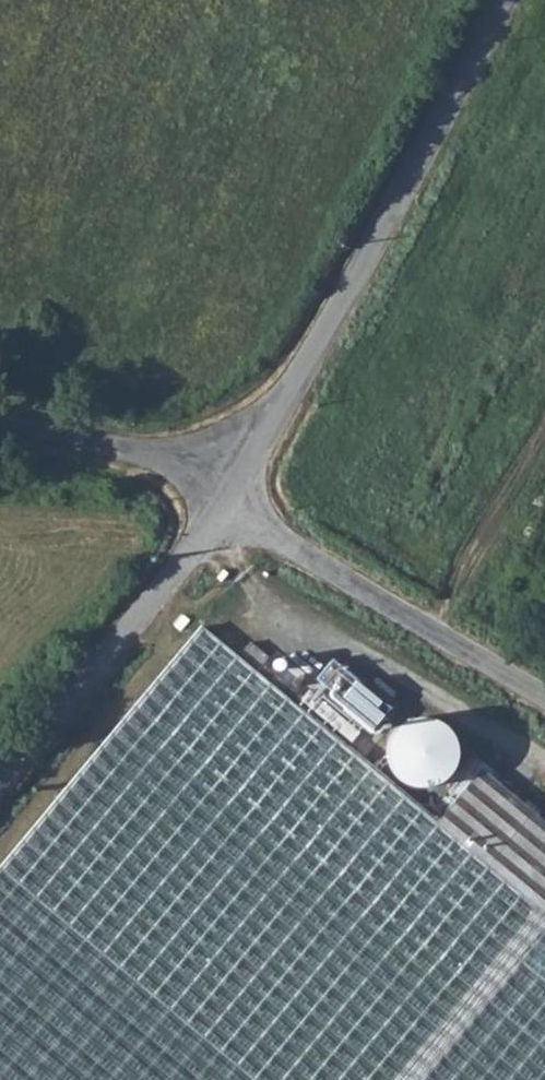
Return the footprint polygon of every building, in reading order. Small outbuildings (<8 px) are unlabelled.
[(0,876),(0,1079),(544,1079),(544,823),(488,775),(445,823),(209,627),(0,876)] [(236,639),(249,650),(257,639),(244,631),(236,639)] [(457,723),(398,714),(388,776),(448,784),(457,723)]
